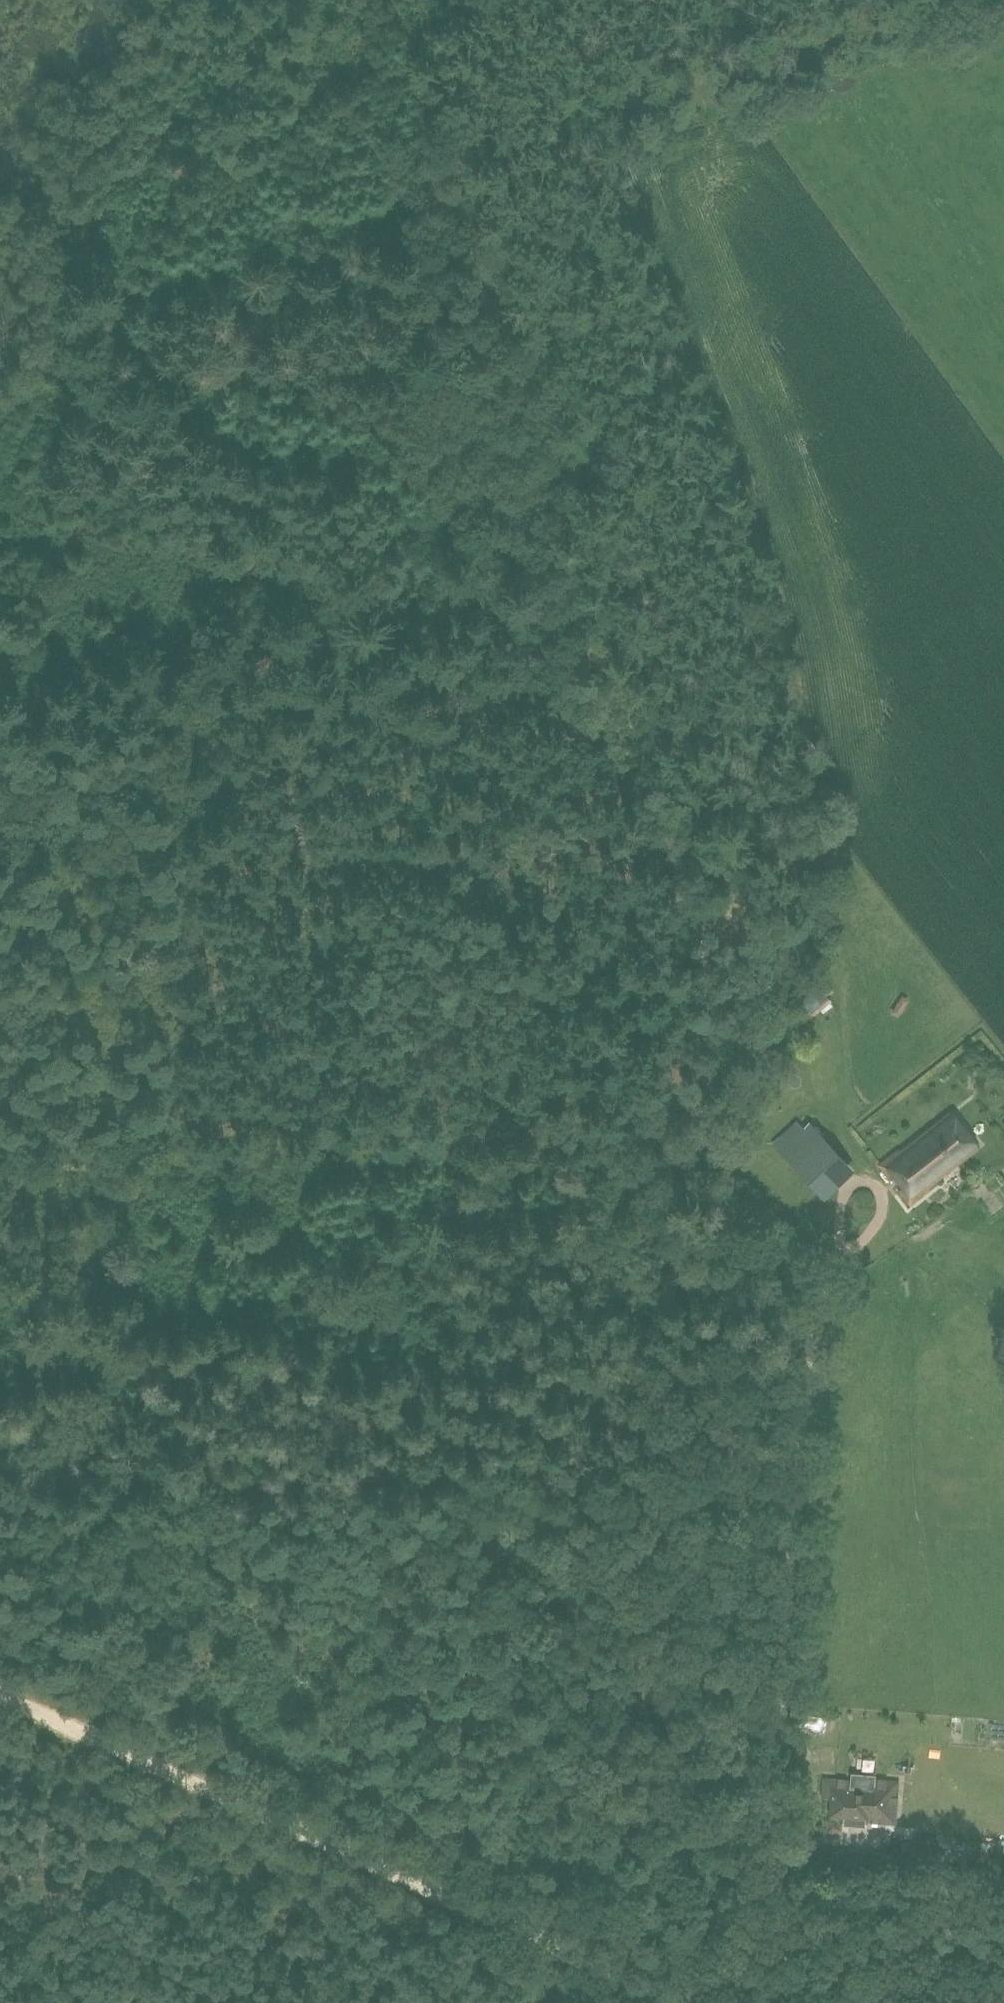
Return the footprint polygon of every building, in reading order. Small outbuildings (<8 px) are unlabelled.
[(929,1187),(979,1146),(950,1110),(900,1151),(899,1149),(879,1165),(890,1179),(894,1176),(902,1187),(899,1190),(910,1205),(930,1188),(929,1187)] [(796,1118),(771,1141),(824,1198),(855,1170),(809,1120),(803,1126),(796,1118)] [(828,1813),(864,1816),(864,1820),(893,1822),(897,1779),(873,1778),(874,1774),(848,1772),(848,1778),(821,1776),(820,1795),(829,1795),(828,1813)]
